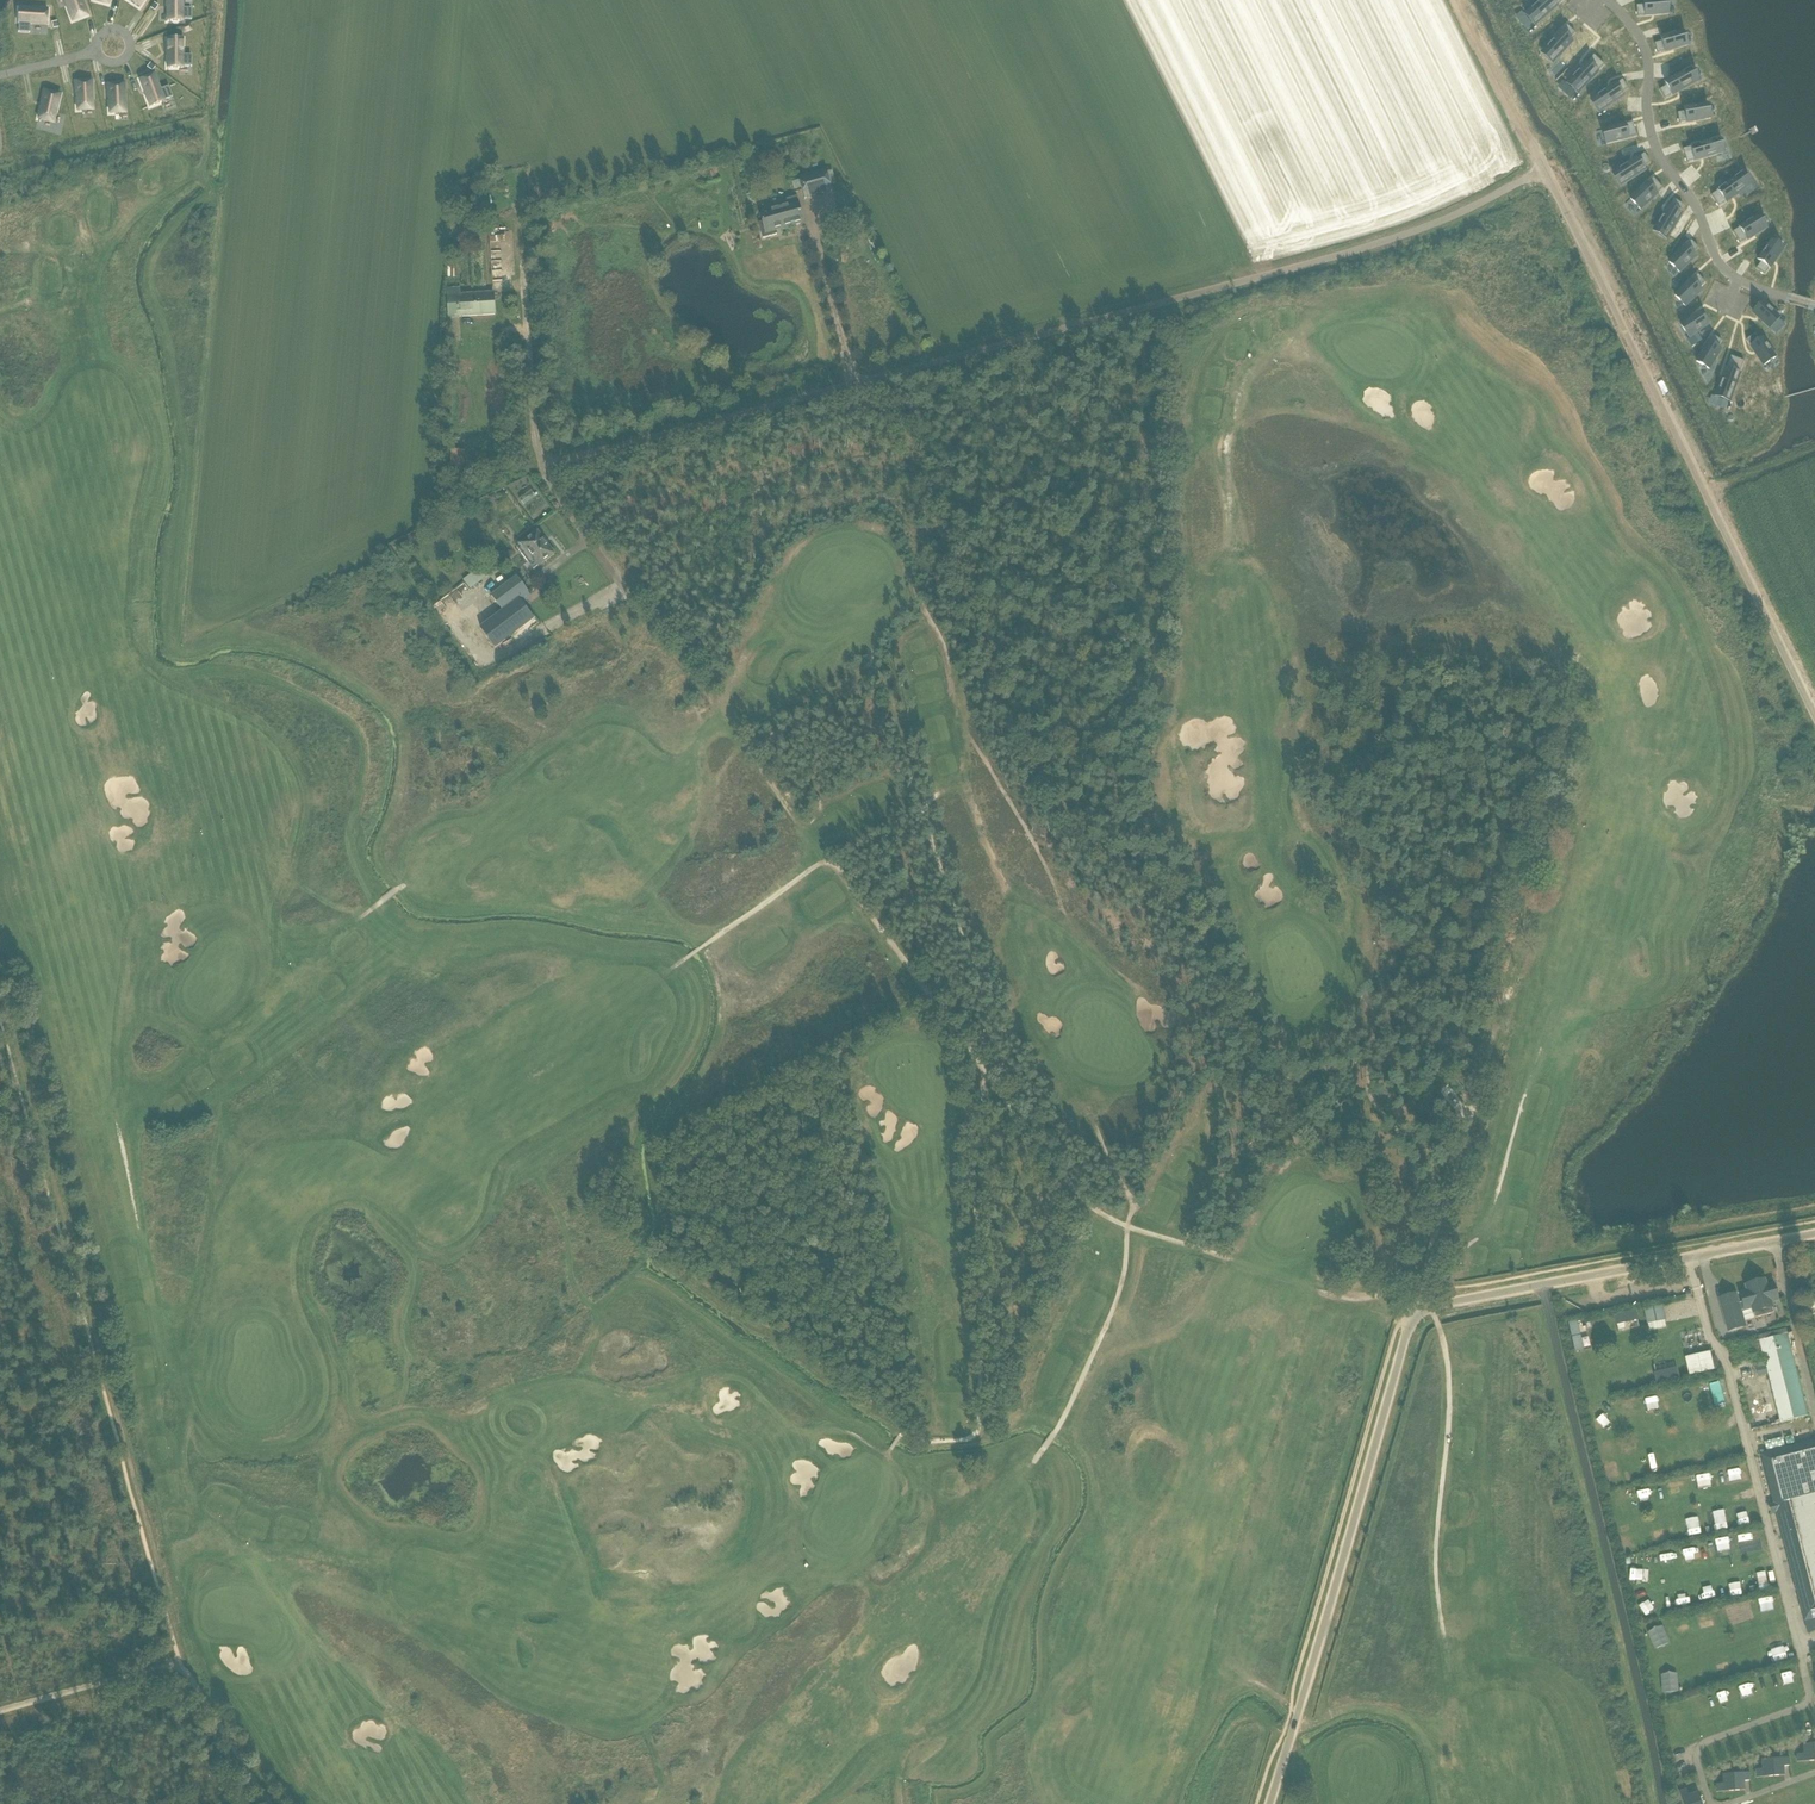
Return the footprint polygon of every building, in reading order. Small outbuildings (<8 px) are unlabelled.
[(72,21),(87,16),(81,0),(64,0),(72,21)] [(167,22),(183,22),(183,20),(192,20),(192,9),(183,9),(183,0),(167,0),(167,9),(167,22)] [(1525,15),(1526,16),(1534,26),(1535,26),(1540,22),(1557,7),(1556,7),(1563,1),(1563,0),(1543,0),(1542,1),(1541,1),(1530,11),(1526,15),(1525,15)] [(1644,6),(1636,7),(1637,17),(1645,16),(1645,17),(1651,16),(1653,16),(1654,16),(1668,15),(1667,0),(1644,2),(1644,6)] [(19,8),(18,24),(19,24),(19,33),(29,34),(30,25),(32,25),(47,26),(48,10),(33,9),(19,8)] [(1521,13),(1515,18),(1526,31),(1532,26),(1521,13)] [(190,24),(181,27),(184,34),(192,31),(190,24)] [(1541,54),(1541,55),(1551,64),(1552,65),(1552,64),(1553,63),(1556,59),(1572,43),(1569,40),(1574,34),(1567,27),(1561,33),(1556,39),(1555,40),(1546,50),(1541,54)] [(1662,42),(1654,44),(1657,54),(1665,52),(1671,51),(1672,50),(1673,50),(1687,46),(1683,32),(1661,38),(1662,42)] [(167,55),(167,68),(168,68),(183,68),(183,67),(191,67),(191,56),(183,56),(183,55),(183,39),(167,39),(167,55)] [(1568,84),(1567,84),(1568,85),(1577,94),(1578,94),(1582,89),(1598,73),(1597,72),(1604,66),(1593,56),(1587,63),(1583,67),(1582,68),(1581,69),(1574,77),(1572,79),(1568,84)] [(1667,87),(1660,91),(1665,100),(1672,96),(1677,93),(1678,93),(1679,92),(1692,86),(1697,83),(1698,82),(1697,82),(1691,70),(1691,69),(1690,70),(1685,73),(1665,83),(1665,84),(1667,87)] [(154,75),(140,80),(145,94),(150,107),(164,102),(164,101),(172,98),(168,88),(160,90),(160,89),(154,75)] [(91,81),(76,82),(77,111),(92,110),(91,81)] [(1591,101),(1590,102),(1598,113),(1598,114),(1599,113),(1604,110),(1623,97),(1621,94),(1627,90),(1622,81),(1615,85),(1610,88),(1609,89),(1608,90),(1596,98),(1591,101)] [(1562,82),(1556,88),(1569,100),(1575,94),(1562,82)] [(124,84),(108,84),(110,113),(125,113),(124,84)] [(45,91),(38,120),(53,123),(60,95),(45,91)] [(1685,113),(1677,114),(1679,124),(1687,123),(1693,122),(1694,122),(1695,122),(1709,120),(1707,105),(1684,109),(1685,113)] [(1617,127),(1602,131),(1606,145),(1628,139),(1636,137),(1632,124),(1625,126),(1625,125),(1620,127),(1619,127),(1617,127)] [(1691,148),(1683,150),(1687,163),(1694,161),(1694,162),(1700,160),(1701,160),(1703,159),(1716,156),(1722,154),(1723,154),(1723,153),(1719,140),(1718,140),(1712,142),(1691,148)] [(1612,175),(1611,175),(1612,176),(1619,187),(1620,187),(1625,184),(1644,172),(1642,168),(1649,164),(1644,155),(1637,160),(1637,159),(1632,162),(1631,163),(1630,163),(1617,171),(1612,175)] [(799,178),(804,198),(832,191),(826,170),(799,178)] [(1718,191),(1711,196),(1719,207),(1726,203),(1731,200),(1732,199),(1733,198),(1738,194),(1745,190),(1750,186),(1750,185),(1742,175),(1742,174),(1741,174),(1736,178),(1718,191)] [(1641,190),(1630,200),(1640,211),(1657,195),(1656,195),(1662,189),(1653,179),(1647,185),(1647,184),(1643,188),(1642,189),(1641,190)] [(777,234),(776,230),(804,223),(800,211),(797,200),(796,198),(785,201),(786,205),(772,210),(760,213),(763,223),(759,224),(763,238),(777,234)] [(1653,232),(1653,233),(1654,233),(1665,240),(1666,240),(1669,234),(1681,215),(1678,213),(1682,206),(1673,201),(1669,207),(1665,212),(1665,213),(1664,215),(1657,227),(1653,232)] [(1740,228),(1733,233),(1740,244),(1747,240),(1747,241),(1753,237),(1754,236),(1766,229),(1759,216),(1739,228),(1740,228)] [(852,232),(851,223),(838,225),(839,233),(852,232)] [(489,247),(508,246),(507,228),(488,229),(489,247)] [(1679,253),(1669,263),(1679,273),(1695,257),(1693,254),(1698,249),(1691,241),(1685,247),(1680,252),(1679,253)] [(1761,262),(1756,269),(1764,275),(1769,268),(1770,269),(1773,263),(1774,262),(1775,261),(1783,250),(1771,242),(1758,260),(1761,262)] [(1684,287),(1675,296),(1678,300),(1685,307),(1702,291),(1699,288),(1705,283),(1698,275),(1692,281),(1691,280),(1685,287),(1684,287)] [(460,317),(463,317),(495,315),(493,293),(459,296),(458,291),(447,292),(449,311),(457,310),(458,318),(460,317)] [(1763,303),(1753,313),(1758,318),(1759,318),(1760,319),(1770,329),(1778,320),(1780,318),(1763,303)] [(1691,319),(1681,326),(1689,338),(1697,332),(1708,325),(1700,313),(1693,318),(1692,318),(1691,319)] [(1778,320),(1770,329),(1776,335),(1785,326),(1778,320)] [(1697,334),(1687,341),(1691,348),(1702,341),(1697,334)] [(1755,335),(1747,340),(1751,347),(1754,352),(1755,353),(1756,354),(1763,366),(1776,358),(1763,339),(1760,341),(1755,335)] [(1702,352),(1696,362),(1709,370),(1714,361),(1721,350),(1717,348),(1721,341),(1713,336),(1708,343),(1704,350),(1703,351),(1702,352)] [(1716,396),(1716,397),(1717,397),(1729,402),(1730,402),(1730,401),(1732,395),(1740,375),(1739,374),(1744,362),(1731,357),(1726,370),(1726,369),(1724,375),(1724,376),(1723,377),(1718,390),(1716,396)] [(1727,402),(1711,396),(1708,404),(1724,410),(1727,402)] [(451,449),(450,465),(463,466),(464,450),(451,449)] [(532,490),(520,499),(524,505),(537,497),(532,490)] [(522,544),(517,548),(534,570),(554,554),(537,532),(522,544)] [(470,590),(485,578),(478,568),(463,580),(470,590)] [(517,577),(492,597),(502,611),(519,598),(523,604),(527,602),(532,598),(530,595),(527,591),(528,591),(517,577)] [(438,613),(457,603),(452,593),(433,604),(438,613)] [(519,598),(502,611),(480,627),(496,648),(534,619),(523,604),(519,598)] [(1725,1308),(1730,1324),(1743,1320),(1740,1311),(1752,1308),(1755,1318),(1774,1313),(1771,1303),(1778,1301),(1773,1284),(1766,1286),(1764,1281),(1746,1286),(1748,1292),(1741,1294),(1743,1303),(1738,1304),(1736,1295),(1720,1300),(1722,1309),(1725,1308)] [(1644,1307),(1647,1330),(1666,1328),(1663,1305),(1644,1307)] [(1618,1331),(1639,1325),(1635,1309),(1613,1315),(1618,1331)] [(1574,1352),(1583,1350),(1578,1320),(1568,1321),(1574,1352)] [(1787,1334),(1786,1329),(1758,1336),(1759,1341),(1747,1344),(1750,1357),(1751,1356),(1754,1356),(1755,1361),(1754,1361),(1758,1376),(1766,1374),(1778,1423),(1807,1416),(1786,1335),(1787,1334)] [(1689,1376),(1715,1369),(1710,1350),(1684,1356),(1689,1376)] [(1674,1360),(1653,1365),(1654,1371),(1675,1366),(1674,1360)] [(1653,1372),(1655,1382),(1679,1377),(1677,1367),(1653,1372)] [(1739,1375),(1739,1382),(1757,1381),(1756,1374),(1739,1375)] [(1608,1431),(1610,1419),(1597,1417),(1595,1429),(1608,1431)] [(1596,1443),(1600,1459),(1614,1455),(1609,1439),(1596,1443)] [(1763,1463),(1773,1503),(1771,1504),(1773,1514),(1776,1513),(1783,1544),(1803,1622),(1814,1619),(1814,1450),(1763,1463)] [(1700,1520),(1689,1523),(1691,1535),(1703,1533),(1700,1520)] [(1738,1580),(1726,1582),(1728,1596),(1740,1593),(1738,1580)] [(1700,1603),(1711,1601),(1710,1590),(1698,1591),(1700,1603)] [(1642,1611),(1651,1604),(1644,1595),(1635,1601),(1642,1611)] [(1732,1606),(1734,1618),(1744,1616),(1741,1604),(1732,1606)] [(1701,1615),(1704,1627),(1713,1625),(1710,1613),(1701,1615)] [(1678,1619),(1680,1638),(1692,1637),(1691,1618),(1678,1619)] [(1745,1683),(1748,1695),(1761,1693),(1759,1681),(1745,1683)] [(1694,1711),(1707,1707),(1703,1696),(1690,1699),(1694,1711)] [(1803,1745),(1804,1761),(1814,1761),(1814,1744),(1803,1745)] [(1783,1759),(1762,1760),(1764,1777),(1784,1776),(1783,1766),(1790,1766),(1789,1758),(1783,1759)] [(1743,1773),(1723,1775),(1724,1792),(1745,1790),(1744,1781),(1750,1780),(1749,1773),(1743,1774),(1743,1773)] [(1680,1792),(1682,1798),(1684,1803),(1702,1803),(1698,1793),(1689,1796),(1687,1790),(1680,1792)]
